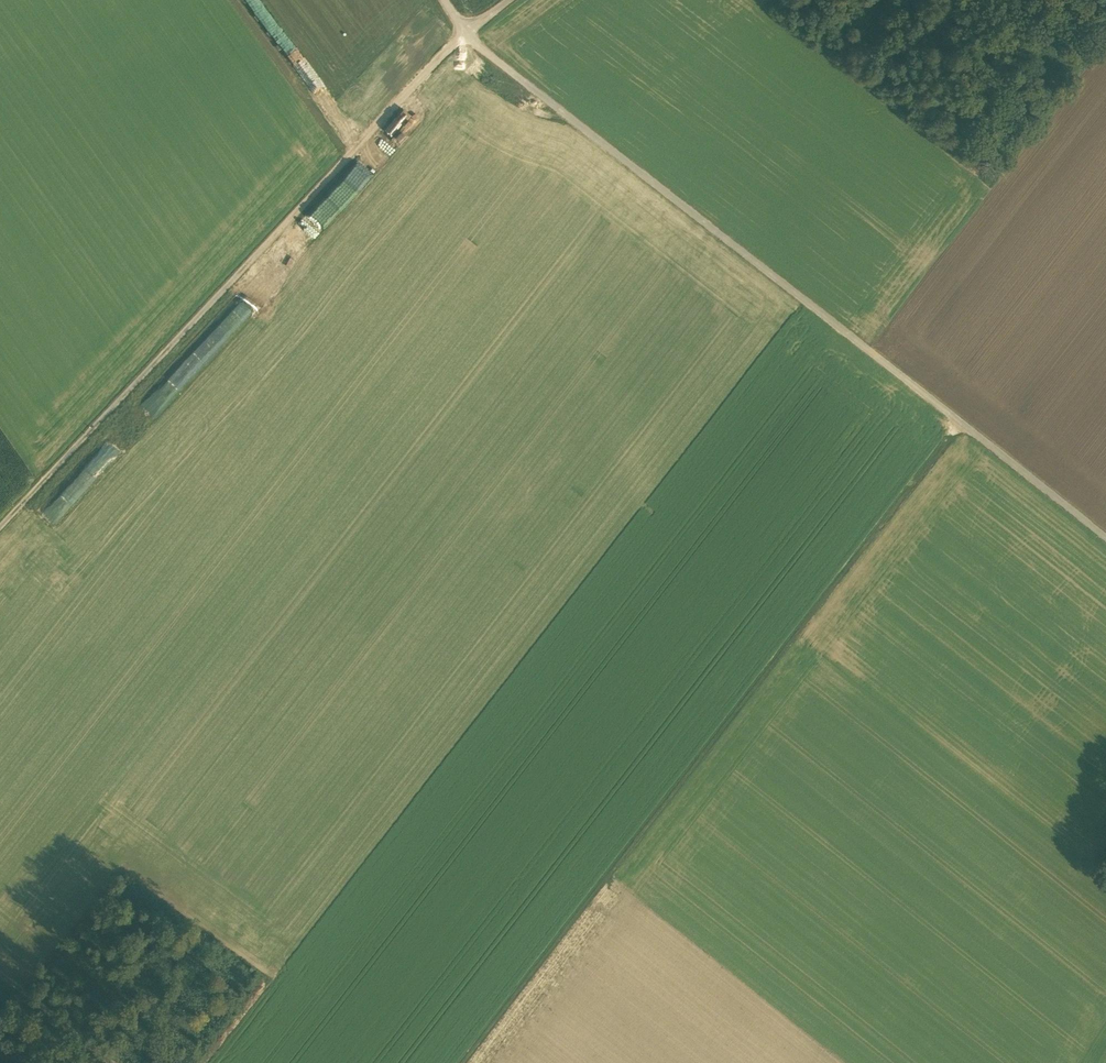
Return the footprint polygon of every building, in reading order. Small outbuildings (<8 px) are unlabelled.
[(263,0),(248,0),(258,14),(268,7),(263,0)] [(323,88),(293,40),(282,47),(285,51),(314,94),(323,88)]
